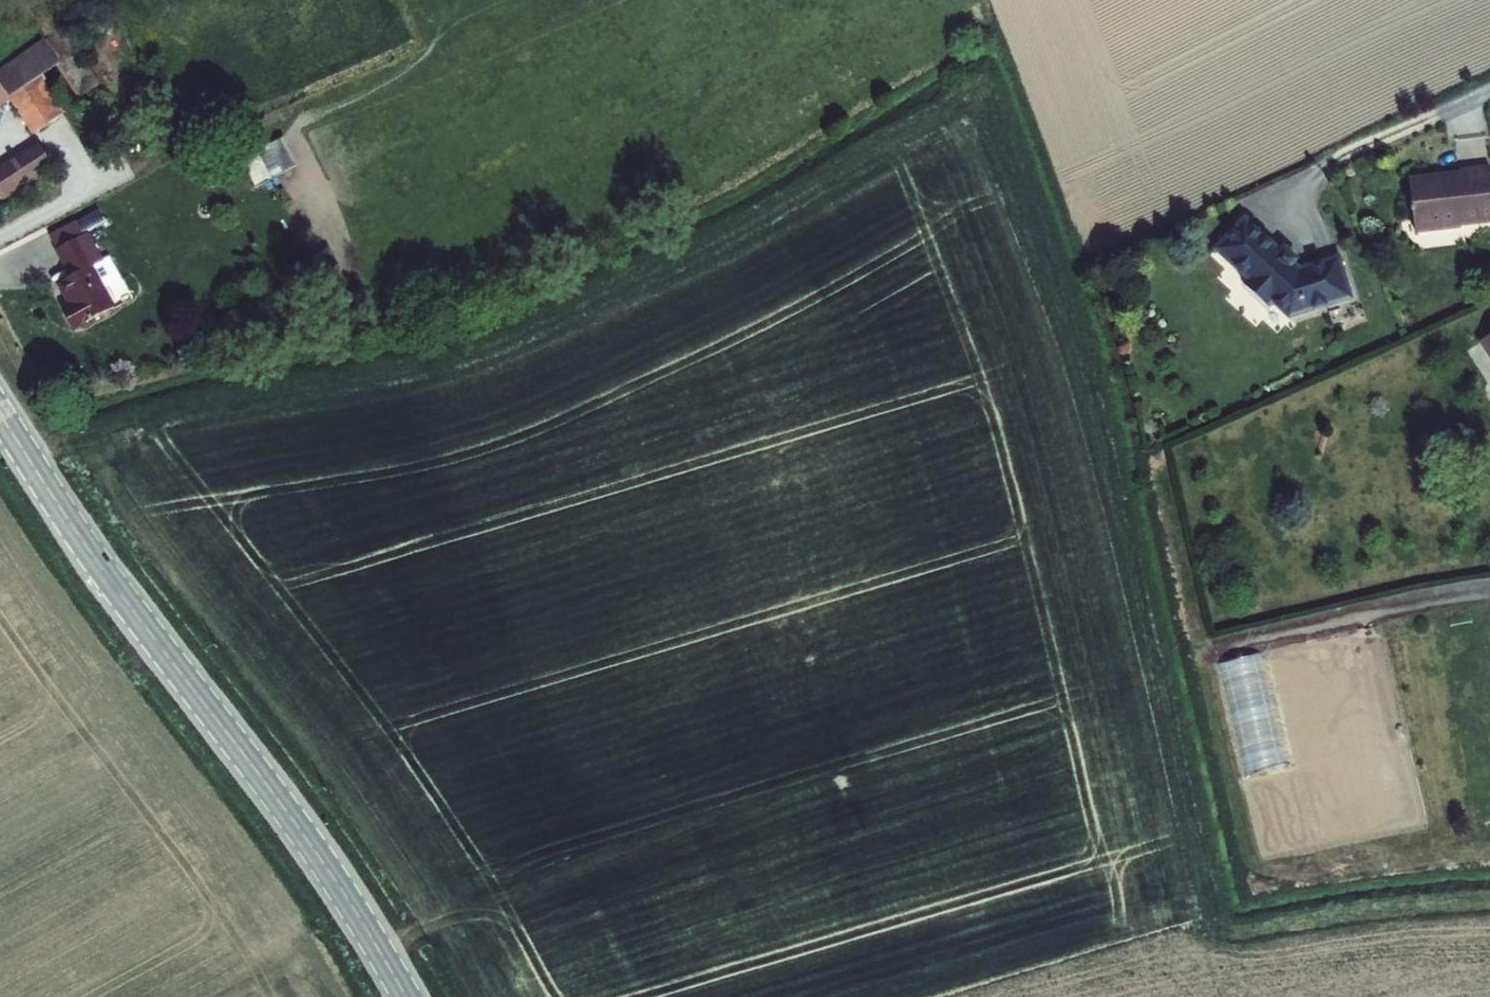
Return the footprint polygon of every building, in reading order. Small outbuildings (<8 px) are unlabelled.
[(0,73),(0,102),(8,97),(32,137),(47,127),(9,68),(0,73)] [(39,148),(0,171),(0,197),(51,167),(39,148)] [(1489,232),(1489,224),(1489,217),(1489,193),(1486,194),(1484,179),(1455,183),(1455,186),(1403,192),(1410,245),(1456,239),(1456,236),(1489,232)] [(1279,262),(1242,229),(1214,261),(1247,290),(1242,296),(1268,318),(1272,313),(1289,327),(1351,307),(1337,266),(1299,279),(1292,273),(1279,262)] [(37,243),(43,256),(70,243),(63,230),(37,243)] [(75,241),(43,256),(56,283),(45,289),(56,313),(51,315),(60,334),(83,323),(84,326),(91,322),(90,320),(97,317),(77,275),(87,269),(75,241)] [(1283,258),(1279,262),(1292,273),(1295,269),(1283,258)] [(1478,354),(1484,364),(1489,373),(1489,346),(1478,354)]
